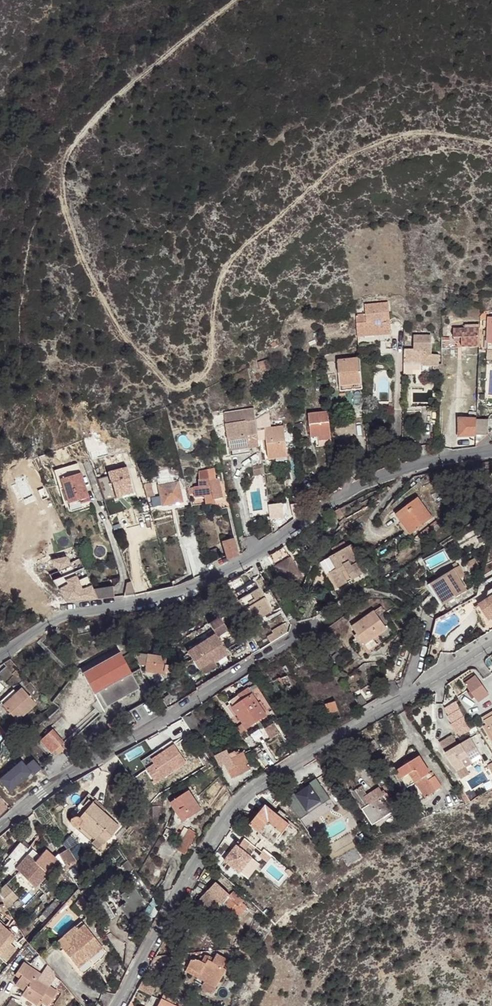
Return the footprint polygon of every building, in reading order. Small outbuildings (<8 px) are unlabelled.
[(362,317),(352,317),(354,337),(371,335),(371,333),(376,333),(376,335),(388,334),(386,314),(381,315),(380,305),(361,307),(362,317)] [(475,350),(476,328),(463,328),(463,331),(451,331),(451,339),(463,340),(463,350),(475,350)] [(411,352),(401,352),(401,373),(413,373),(412,377),(438,377),(438,367),(436,367),(436,358),(428,357),(428,339),(411,339),(411,352)] [(484,353),(484,362),(491,363),(491,354),(484,353)] [(358,380),(356,361),(334,362),(337,392),(359,391),(358,380)] [(264,362),(255,365),(258,373),(267,370),(264,362)] [(361,423),(360,410),(351,410),(352,424),(361,423)] [(251,412),(221,416),(228,459),(248,456),(247,450),(245,438),(255,437),(251,412)] [(266,415),(254,422),(255,432),(259,431),(260,430),(262,430),(265,463),(285,460),(282,428),(268,430),(266,415)] [(308,440),(315,439),(328,438),(325,415),(306,417),(308,440)] [(473,439),(473,422),(457,421),(456,438),(473,439)] [(255,437),(245,438),(247,450),(257,449),(255,437)] [(86,454),(89,463),(108,457),(105,448),(86,454)] [(214,458),(196,462),(198,470),(216,465),(214,458)] [(89,463),(81,465),(95,502),(96,502),(97,502),(101,501),(89,463)] [(115,466),(117,471),(125,469),(123,463),(115,466)] [(52,473),(55,483),(79,475),(76,466),(52,473)] [(260,476),(259,467),(249,468),(251,477),(260,476)] [(125,469),(117,471),(105,475),(108,486),(109,486),(112,496),(118,495),(119,499),(132,495),(125,469)] [(195,480),(196,482),(212,481),(211,471),(196,472),(196,480),(195,480)] [(79,475),(55,483),(57,492),(61,491),(66,506),(77,503),(78,507),(88,504),(79,475)] [(166,479),(156,481),(154,481),(160,514),(175,512),(173,505),(179,503),(176,484),(174,484),(174,482),(170,483),(169,478),(166,479)] [(192,500),(202,499),(209,498),(210,502),(219,499),(215,481),(212,481),(196,482),(195,489),(191,489),(192,500)] [(61,491),(57,492),(65,515),(65,516),(67,516),(69,517),(89,510),(88,504),(78,507),(77,503),(66,506),(61,491)] [(209,498),(202,499),(203,506),(210,505),(210,502),(209,498)] [(415,501),(393,517),(407,537),(429,520),(415,501)] [(291,521),(299,516),(298,505),(288,508),(291,521)] [(350,535),(345,526),(341,528),(346,537),(350,535)] [(225,561),(235,558),(231,541),(228,542),(220,544),(225,561)] [(328,552),(332,558),(345,550),(343,548),(341,544),(328,552)] [(345,550),(332,558),(316,567),(330,592),(363,574),(349,548),(345,550)] [(280,550),(266,559),(273,569),(283,587),(297,578),(287,561),(280,550)] [(65,604),(95,602),(91,592),(85,579),(76,583),(64,559),(48,560),(60,580),(51,584),(65,604)] [(456,568),(432,583),(445,604),(463,593),(454,576),(459,573),(456,568)] [(445,604),(432,583),(427,585),(440,606),(445,604)] [(251,585),(232,597),(250,626),(269,614),(251,585)] [(111,589),(91,592),(95,602),(112,600),(111,589)] [(476,607),(483,619),(491,613),(491,589),(485,593),(482,603),(476,607)] [(170,620),(166,607),(155,611),(160,623),(170,620)] [(483,619),(476,607),(471,609),(479,621),(483,619)] [(378,608),(371,613),(374,617),(381,612),(378,608)] [(374,617),(371,613),(349,629),(361,647),(384,631),(374,617)] [(483,619),(486,623),(491,619),(491,613),(483,619)] [(183,656),(195,673),(210,663),(211,665),(224,657),(214,640),(224,633),(216,620),(205,626),(212,637),(183,656)] [(264,639),(268,645),(285,635),(280,626),(269,633),(270,635),(264,639)] [(326,662),(328,666),(338,659),(335,655),(326,662)] [(136,665),(144,665),(143,674),(162,676),(162,673),(169,674),(170,667),(163,666),(164,659),(144,656),(131,656),(136,665)] [(106,709),(137,690),(119,658),(83,679),(94,698),(97,696),(106,709)] [(210,663),(195,673),(199,680),(215,670),(211,665),(210,663)] [(285,677),(271,683),(275,693),(290,687),(285,677)] [(474,705),(485,699),(474,679),(463,686),(474,705)] [(14,695),(0,708),(14,723),(33,706),(20,690),(14,695)] [(0,708),(14,695),(11,691),(0,701),(0,707),(0,708)] [(262,714),(258,708),(246,691),(225,705),(244,731),(264,718),(262,714)] [(167,697),(160,701),(163,707),(170,703),(167,697)] [(359,699),(352,703),(359,713),(365,709),(359,699)] [(332,704),(323,707),(326,716),(335,713),(332,704)] [(178,720),(179,721),(188,733),(196,727),(188,713),(178,720)] [(478,720),(480,723),(490,717),(488,714),(478,720)] [(480,723),(491,743),(491,721),(490,717),(480,723)] [(115,719),(104,726),(108,732),(118,724),(115,719)] [(264,728),(270,737),(279,732),(273,722),(264,728)] [(50,730),(38,742),(49,755),(53,752),(58,747),(62,744),(50,730)] [(467,740),(442,756),(458,780),(466,775),(458,763),(465,759),(469,765),(479,759),(467,740)] [(371,741),(363,746),(368,755),(376,750),(371,741)] [(5,742),(0,748),(7,754),(12,749),(5,742)] [(58,747),(53,752),(56,756),(62,751),(58,747)] [(183,765),(172,747),(162,753),(149,762),(152,766),(144,772),(153,785),(183,765)] [(159,749),(138,763),(144,772),(152,766),(149,762),(162,753),(159,749)] [(225,752),(213,758),(218,767),(222,765),(229,780),(248,770),(241,755),(234,758),(232,753),(226,756),(225,752)] [(403,790),(412,785),(413,784),(422,799),(437,790),(431,779),(429,780),(416,759),(393,773),(403,790)] [(39,771),(30,761),(23,768),(31,777),(39,771)] [(291,795),(282,801),(297,822),(306,816),(304,812),(325,797),(312,780),(305,785),(306,787),(292,797),(291,795)] [(413,784),(412,785),(421,800),(422,799),(413,784)] [(356,790),(348,795),(370,827),(390,813),(383,802),(386,800),(383,795),(367,806),(363,799),(364,798),(360,791),(358,792),(356,790)] [(186,793),(168,805),(181,824),(199,812),(186,793)] [(325,797),(304,812),(306,816),(327,800),(325,797)] [(71,829),(72,830),(74,830),(75,829),(77,828),(78,827),(93,841),(96,837),(104,843),(116,828),(86,801),(68,820),(68,821),(67,822),(67,823),(67,824),(67,825),(67,827),(68,828),(69,829),(70,829),(71,829)] [(263,806),(247,827),(270,846),(287,826),(263,806)] [(74,830),(72,830),(97,851),(104,843),(96,837),(93,841),(78,827),(77,828),(75,829),(74,830)] [(187,831),(175,852),(182,857),(195,835),(187,831)] [(55,871),(59,866),(52,859),(43,851),(37,857),(30,851),(29,853),(18,844),(6,858),(9,860),(0,870),(10,879),(16,873),(33,889),(51,868),(55,871)] [(234,849),(221,863),(236,876),(248,861),(234,849)] [(61,853),(70,867),(74,865),(65,850),(61,853)] [(61,853),(56,856),(61,864),(65,870),(70,867),(61,853)] [(61,864),(56,856),(52,859),(59,866),(61,864)] [(130,870),(125,863),(119,868),(124,874),(130,870)] [(0,886),(0,897),(9,906),(18,897),(4,882),(0,886)] [(226,896),(214,884),(195,905),(205,915),(210,912),(226,896)] [(230,894),(218,906),(225,913),(233,921),(244,909),(239,904),(240,903),(230,894)] [(86,906),(80,896),(72,905),(80,912),(86,906)] [(101,898),(93,903),(105,922),(112,918),(104,903),(107,902),(105,899),(102,900),(101,898)] [(35,921),(41,925),(58,906),(53,901),(35,921)] [(225,913),(218,906),(211,913),(218,920),(225,913)] [(54,943),(62,953),(73,967),(85,958),(87,961),(101,949),(80,923),(54,943)] [(4,962),(14,951),(8,946),(13,939),(4,930),(0,927),(0,959),(4,962)] [(236,950),(235,962),(243,963),(245,950),(236,950)] [(73,967),(62,953),(59,956),(73,972),(76,970),(73,967)] [(187,962),(183,971),(187,973),(189,970),(196,974),(193,979),(201,983),(212,989),(225,967),(222,964),(223,961),(212,956),(210,959),(207,957),(202,956),(201,958),(198,963),(195,961),(187,962)] [(73,967),(76,970),(87,961),(85,958),(73,967)] [(17,978),(13,985),(22,991),(19,995),(35,1005),(38,1002),(45,1005),(46,1005),(54,993),(47,988),(46,990),(34,982),(38,975),(21,963),(15,972),(19,975),(17,978)] [(187,973),(183,971),(182,973),(193,979),(196,974),(189,970),(187,973)] [(150,980),(142,976),(135,990),(149,996),(153,987),(150,980)] [(212,989),(201,983),(197,990),(208,996),(212,989)] [(161,994),(158,1000),(170,1005),(172,1000),(161,994)]
